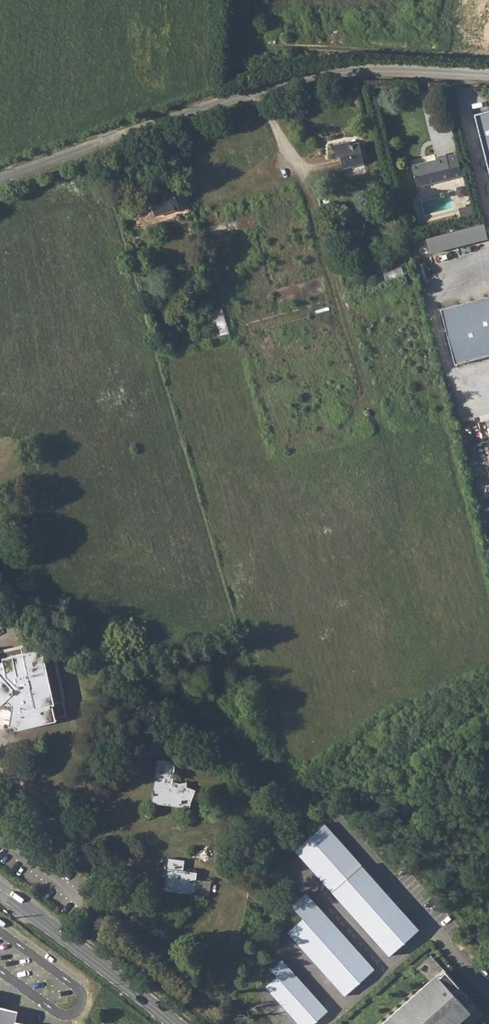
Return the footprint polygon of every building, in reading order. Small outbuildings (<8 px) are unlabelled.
[(470,110),(488,185),(488,106),(470,110)] [(349,141),(334,144),(337,157),(341,156),(343,167),(364,163),(359,142),(350,143),(349,141)] [(436,160),(412,165),(416,186),(464,175),(458,153),(446,157),(446,154),(435,157),(436,160)] [(163,187),(148,193),(155,215),(179,207),(181,205),(186,203),(180,186),(172,188),(172,187),(164,189),(163,187)] [(430,252),(488,238),(488,237),(486,223),(427,237),(430,252)] [(441,308),(456,364),(488,355),(488,296),(441,308)] [(1,702),(8,697),(13,704),(9,725),(15,724),(16,728),(68,715),(52,646),(24,653),(22,645),(0,650),(0,701),(1,702)] [(158,759),(151,802),(190,808),(191,800),(196,789),(188,788),(187,780),(181,782),(180,785),(173,784),(177,761),(158,759)] [(318,824),(291,849),(386,953),(413,928),(318,824)] [(169,858),(165,891),(194,894),(209,896),(211,882),(196,880),(197,871),(184,869),(185,860),(169,858)] [(302,891),(287,904),(299,917),(284,930),(341,994),(371,967),(302,891)] [(267,967),(274,976),(264,984),(298,1023),(310,1023),(326,1010),(280,956),(267,967)] [(444,970),(383,1023),(449,1023),(467,1008),(451,991),(457,985),(444,970)] [(17,1013),(0,1010),(0,1023),(15,1023),(17,1013)]
